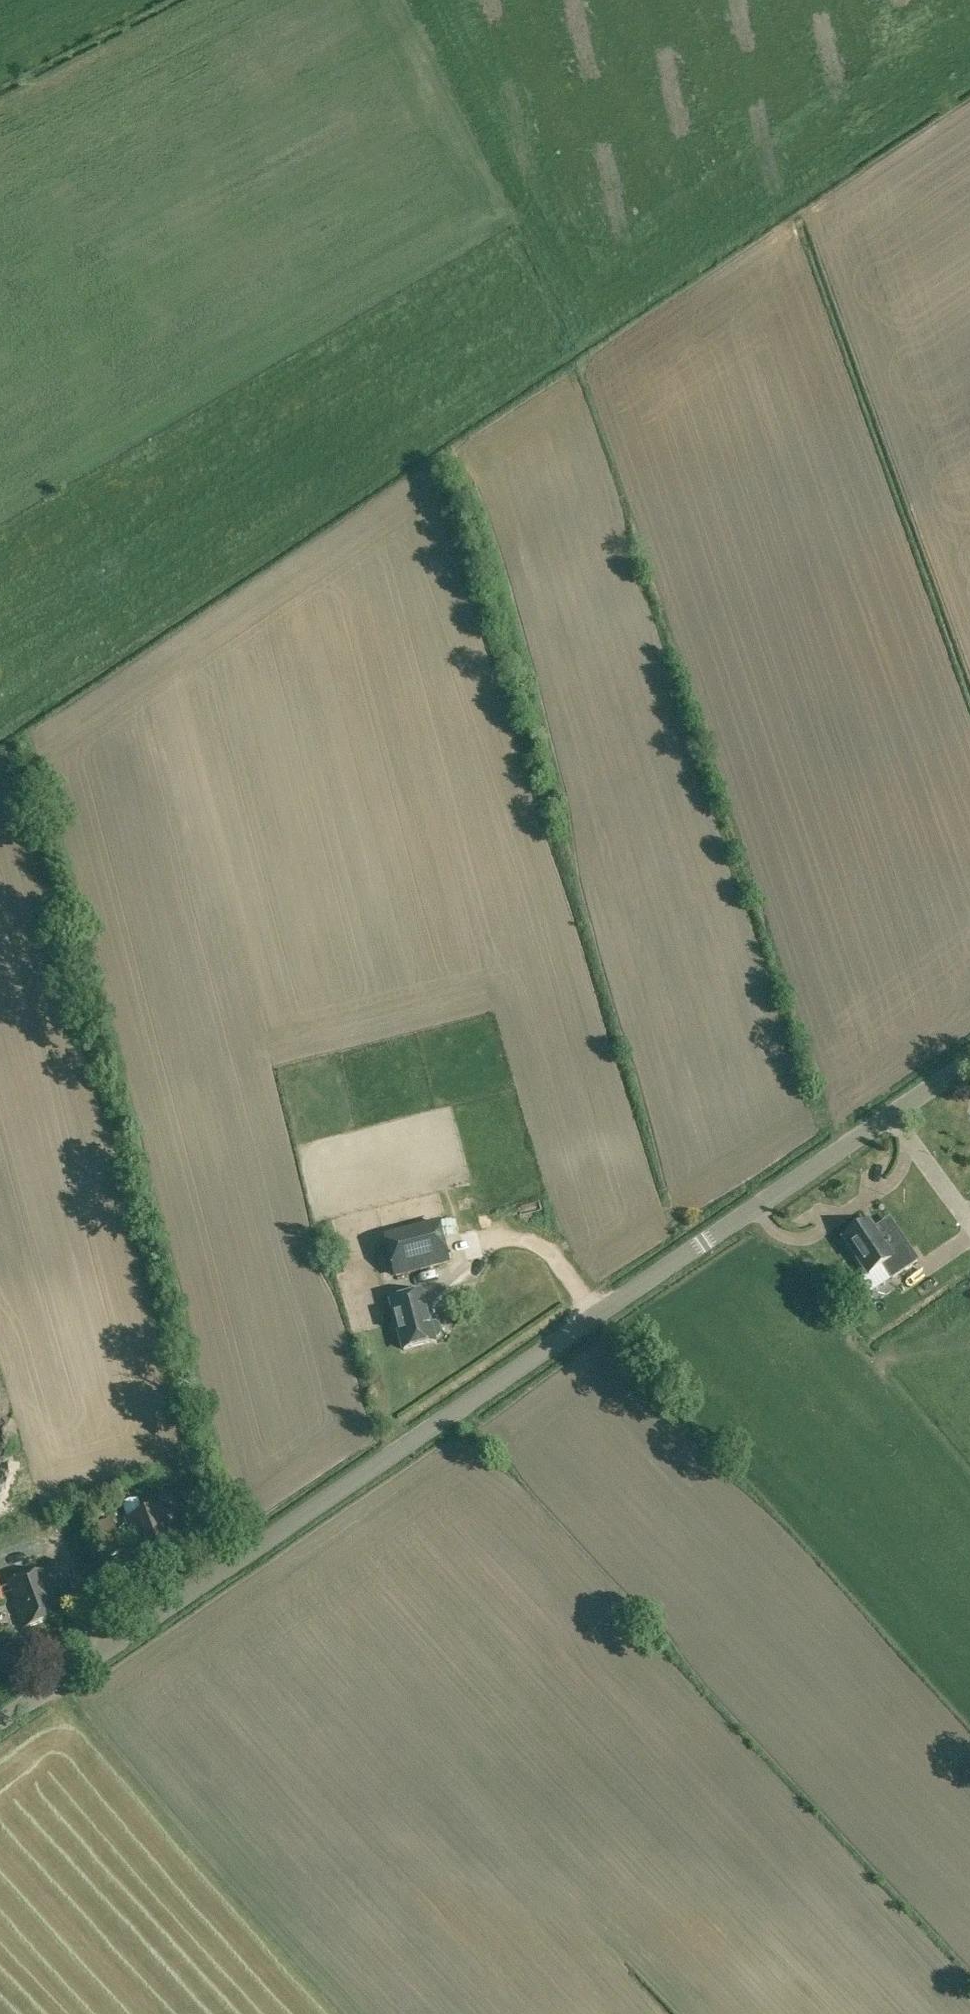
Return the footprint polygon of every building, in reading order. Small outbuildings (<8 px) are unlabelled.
[(869,1222),(843,1239),(868,1276),(883,1266),(892,1279),(918,1262),(891,1222),(882,1229),(883,1231),(878,1234),(869,1222)] [(386,1237),(396,1276),(448,1262),(438,1224),(386,1237)] [(422,1294),(391,1302),(404,1350),(435,1342),(434,1338),(439,1337),(441,1333),(439,1325),(435,1323),(430,1324),(422,1294)] [(164,1506),(125,1520),(134,1545),(145,1541),(149,1552),(177,1542),(164,1506)] [(124,1552),(113,1520),(95,1526),(106,1558),(124,1552)] [(46,1571),(8,1584),(17,1609),(19,1608),(26,1629),(74,1612),(58,1567),(46,1571)]
